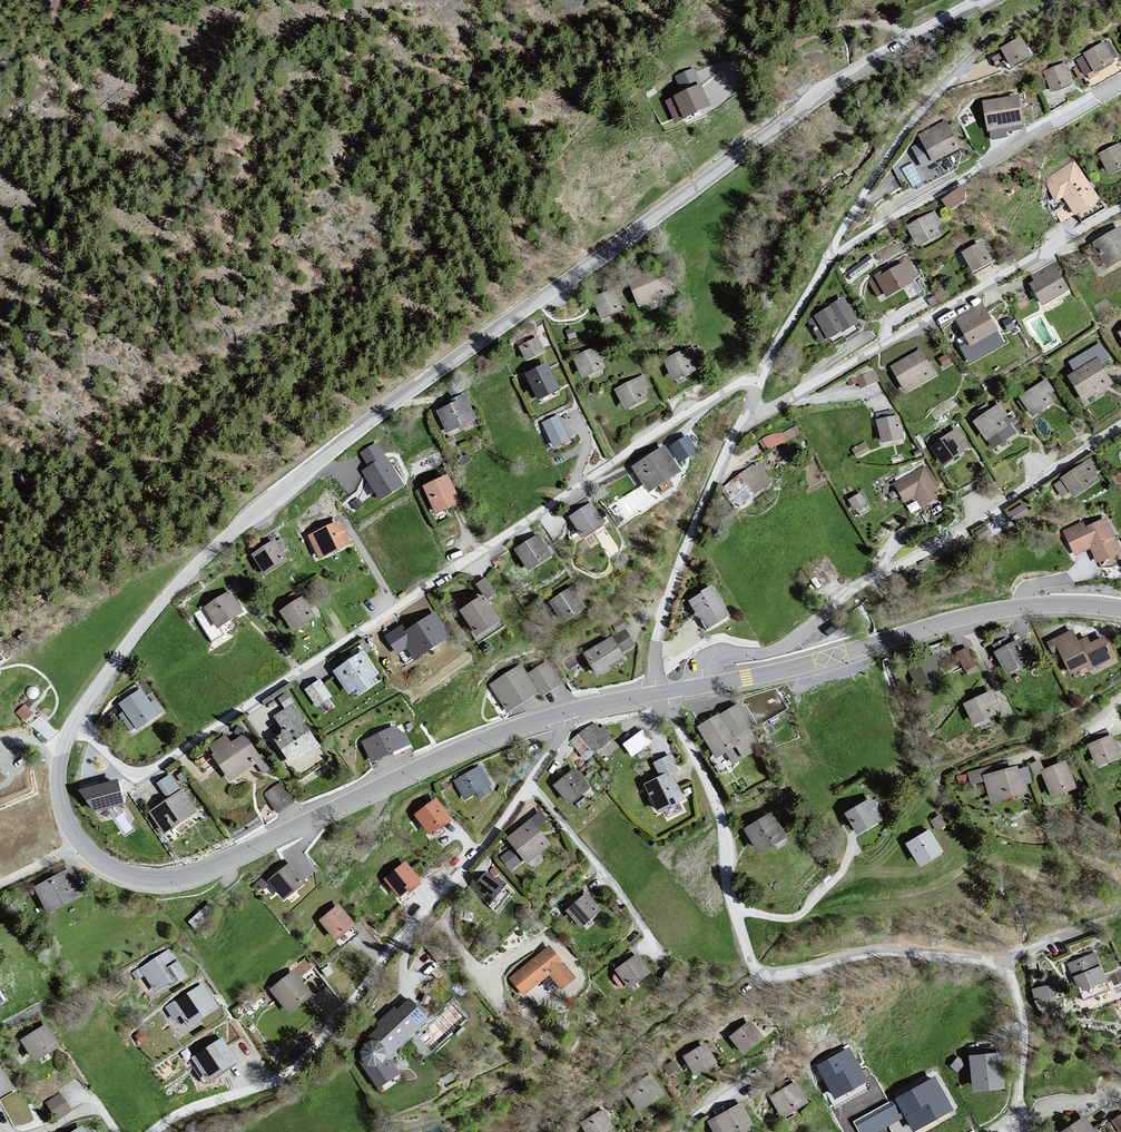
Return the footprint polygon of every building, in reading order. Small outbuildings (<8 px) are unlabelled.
[(1002,51),(991,57),(997,68),(1005,63),(1010,71),(1036,55),(1030,46),(1027,48),(1020,36),(1000,48),(1002,51)] [(1111,43),(1076,61),(1089,78),(1097,74),(1100,77),(1120,66),(1111,43)] [(1068,66),(1046,73),(1056,95),(1077,88),(1068,66)] [(712,106),(694,68),(676,77),(683,92),(664,101),(675,123),(712,106)] [(1022,98),(984,103),(993,134),(1031,127),(1022,98)] [(949,123),(920,138),(923,144),(912,149),(927,171),(966,153),(949,123)] [(1099,156),(1111,176),(1120,173),(1120,150),(1119,147),(1099,156)] [(1072,163),(1045,182),(1057,204),(1064,199),(1080,220),(1104,204),(1072,163)] [(950,207),(970,194),(962,182),(942,196),(950,207)] [(936,215),(907,229),(922,252),(946,237),(936,215)] [(1096,247),(1109,275),(1120,269),(1120,234),(1096,247)] [(988,245),(965,256),(976,277),(998,266),(988,245)] [(905,261),(875,279),(869,285),(879,300),(886,297),(889,303),(918,289),(918,280),(905,261)] [(1054,266),(1031,279),(1034,285),(1030,287),(1046,309),(1071,293),(1054,266)] [(665,274),(630,288),(640,310),(674,294),(665,274)] [(615,296),(595,305),(604,324),(623,315),(615,296)] [(849,303),(810,324),(825,349),(848,338),(864,331),(849,303)] [(983,303),(954,319),(968,343),(960,347),(970,364),(1006,343),(983,303)] [(537,337),(519,346),(527,363),(545,354),(537,337)] [(1074,371),(1068,375),(1083,400),(1113,383),(1102,363),(1110,358),(1101,341),(1068,360),(1074,371)] [(601,347),(574,362),(585,385),(610,372),(601,347)] [(920,349),(890,367),(905,392),(935,375),(920,349)] [(692,350),(664,363),(675,386),(703,374),(692,350)] [(947,354),(939,359),(945,368),(953,363),(947,354)] [(546,362),(525,373),(540,401),(561,390),(546,362)] [(644,379),(616,393),(629,414),(649,404),(646,395),(651,391),(644,379)] [(1047,379),(1020,396),(1032,416),(1054,402),(1049,394),(1054,391),(1047,379)] [(453,402),(436,410),(448,434),(478,419),(464,392),(450,400),(453,402)] [(999,403),(973,420),(993,449),(1017,433),(1011,424),(1012,422),(999,403)] [(559,414),(542,422),(553,446),(569,439),(559,414)] [(899,414),(876,419),(882,443),(904,438),(899,414)] [(762,438),(766,447),(800,434),(796,424),(762,438)] [(939,429),(924,439),(943,466),(971,447),(957,428),(944,436),(939,429)] [(687,435),(670,446),(680,462),(698,451),(687,435)] [(865,441),(852,449),(857,457),(870,450),(865,441)] [(377,442),(360,453),(368,466),(361,471),(379,500),(403,485),(377,442)] [(632,466),(648,492),(681,471),(664,445),(632,466)] [(1101,470),(1093,457),(1060,478),(1062,480),(1054,484),(1062,497),(1068,493),(1072,499),(1102,480),(1097,472),(1101,470)] [(759,459),(721,489),(737,510),(773,482),(765,471),(767,470),(759,459)] [(924,466),(893,483),(904,503),(916,496),(922,507),(941,497),(924,466)] [(451,477),(425,489),(438,516),(463,505),(451,477)] [(861,492),(848,499),(854,510),(867,503),(861,492)] [(359,498),(351,503),(356,510),(363,506),(359,498)] [(591,502),(569,517),(583,538),(605,523),(591,502)] [(1024,504),(1007,514),(1013,524),(1030,513),(1024,504)] [(1062,532),(1074,557),(1090,549),(1097,563),(1120,552),(1120,548),(1106,517),(1085,527),(1083,522),(1062,532)] [(340,522),(308,537),(321,561),(352,547),(340,522)] [(986,525),(975,532),(980,540),(991,533),(986,525)] [(539,537),(515,552),(530,575),(553,560),(539,537)] [(280,541),(253,556),(266,577),(290,561),(280,541)] [(497,592),(486,577),(477,583),(488,599),(497,592)] [(713,586),(688,601),(706,630),(731,616),(713,586)] [(573,588),(550,602),(566,625),(589,609),(573,588)] [(230,591),(194,614),(212,643),(225,635),(219,627),(243,612),(230,591)] [(483,593),(459,610),(473,630),(471,632),(478,643),(505,625),(483,593)] [(304,594),(279,611),(293,631),(316,616),(311,609),(313,607),(304,594)] [(402,624),(385,636),(397,655),(407,648),(415,661),(453,636),(435,610),(406,630),(402,624)] [(612,624),(617,633),(628,627),(622,618),(612,624)] [(612,635),(583,653),(598,677),(628,658),(624,652),(635,645),(626,630),(613,638),(612,635)] [(1072,630),(1046,644),(1053,655),(1060,651),(1072,676),(1089,668),(1091,672),(1118,661),(1105,637),(1091,644),(1089,638),(1080,642),(1072,630)] [(1022,640),(994,654),(1007,677),(1034,663),(1022,640)] [(968,673),(980,668),(969,644),(957,649),(968,673)] [(955,666),(962,662),(956,650),(948,654),(955,666)] [(363,651),(332,670),(347,694),(355,690),(357,694),(374,685),(369,678),(376,674),(363,651)] [(576,654),(564,661),(569,669),(581,662),(576,654)] [(936,655),(907,667),(918,688),(946,677),(936,655)] [(548,661),(527,675),(538,691),(542,697),(562,683),(548,661)] [(519,663),(487,685),(506,712),(538,691),(527,675),(519,663)] [(320,679),(305,688),(316,707),(331,698),(320,679)] [(140,688),(118,703),(123,711),(118,714),(130,731),(135,728),(137,731),(164,712),(156,700),(151,703),(140,688)] [(993,691),(965,705),(976,726),(1000,717),(997,707),(1001,705),(993,691)] [(295,703),(273,718),(284,729),(283,736),(275,741),(292,766),(322,746),(307,723),(309,721),(295,703)] [(720,714),(697,727),(718,759),(726,754),(732,765),(766,749),(741,704),(722,717),(720,714)] [(594,723),(579,736),(570,743),(586,765),(613,741),(603,727),(598,729),(594,723)] [(396,727),(362,741),(371,761),(394,751),(396,756),(413,749),(406,732),(400,734),(396,727)] [(623,740),(631,754),(652,742),(643,728),(623,740)] [(214,755),(212,756),(231,782),(258,765),(263,774),(272,770),(264,755),(263,757),(246,735),(231,744),(225,737),(209,747),(214,755)] [(1087,746),(1097,768),(1120,758),(1120,755),(1111,737),(1087,746)] [(660,778),(644,785),(661,813),(687,803),(689,800),(674,775),(681,772),(672,756),(653,764),(660,778)] [(1066,762),(1041,772),(1053,799),(1079,790),(1066,762)] [(480,766),(453,782),(465,801),(492,786),(480,766)] [(1019,767),(983,777),(993,805),(1028,795),(1026,786),(1034,783),(1028,767),(1020,770),(1019,767)] [(577,770),(554,787),(571,805),(592,788),(577,770)] [(168,799),(148,812),(164,835),(197,812),(171,774),(157,783),(168,799)] [(117,779),(78,790),(94,812),(124,804),(124,803),(121,792),(117,779)] [(282,783),(264,794),(278,813),(295,802),(282,783)] [(438,799),(415,817),(431,835),(455,818),(438,799)] [(874,799),(846,814),(856,829),(861,835),(886,820),(874,799)] [(771,814),(745,829),(759,852),(785,837),(771,814)] [(531,821),(507,840),(529,866),(554,846),(531,821)] [(931,831),(907,844),(916,858),(923,865),(946,853),(931,831)] [(406,863),(385,880),(401,901),(422,887),(423,882),(406,863)] [(290,865),(269,881),(287,901),(307,885),(290,865)] [(70,867),(34,887),(49,914),(85,894),(70,867)] [(485,874),(470,892),(492,906),(505,890),(485,874)] [(587,894),(566,912),(583,930),(603,910),(587,894)] [(339,906),(319,922),(339,942),(356,927),(339,906)] [(544,951),(511,979),(524,994),(550,972),(563,988),(575,977),(550,947),(544,951)] [(168,951),(138,969),(156,992),(170,985),(173,989),(189,978),(168,951)] [(638,955),(615,970),(631,989),(653,974),(638,955)] [(1082,988),(1085,991),(1108,982),(1100,968),(1099,969),(1096,955),(1067,963),(1072,979),(1078,989),(1082,988)] [(294,973),(270,993),(289,1015),(313,994),(294,973)] [(1054,985),(1030,990),(1039,1011),(1045,1015),(1060,1013),(1054,985)] [(204,986),(172,1006),(190,1030),(220,1010),(204,986)] [(367,1037),(373,1042),(377,1042),(381,1043),(384,1046),(387,1049),(388,1053),(387,1057),(386,1061),(383,1064),(380,1066),(376,1067),(371,1066),(368,1064),(365,1061),(364,1060),(359,1063),(379,1090),(399,1077),(393,1054),(428,1019),(409,1001),(367,1037)] [(750,1022),(730,1038),(743,1053),(762,1037),(750,1022)] [(47,1024),(20,1043),(35,1064),(63,1048),(47,1024)] [(223,1040),(192,1060),(208,1084),(239,1063),(223,1040)] [(387,1057),(388,1053),(387,1049),(384,1046),(381,1043),(377,1042),(373,1042),(369,1043),(366,1046),(363,1050),(363,1054),(363,1058),(364,1060),(365,1061),(368,1064),(371,1066),(376,1067),(380,1066),(383,1064),(386,1061),(387,1057)] [(706,1044),(684,1057),(695,1074),(716,1061),(706,1044)] [(849,1048),(816,1065),(835,1099),(867,1082),(849,1048)] [(1003,1054),(970,1056),(973,1093),(1005,1090),(1003,1054)] [(14,1092),(0,1070),(0,1101),(14,1092)] [(651,1076),(627,1092),(639,1109),(663,1093),(651,1076)] [(895,1099),(854,1122),(860,1131),(875,1131),(905,1115),(914,1131),(953,1109),(935,1077),(895,1099)] [(795,1082),(770,1096),(782,1116),(806,1102),(795,1082)] [(70,1109),(60,1093),(46,1102),(56,1118),(70,1109)] [(710,1122),(716,1131),(736,1131),(751,1123),(741,1105),(710,1122)] [(581,1124),(586,1131),(615,1131),(616,1131),(603,1109),(581,1124)] [(1112,1116),(1118,1130),(1120,1128),(1120,1112),(1112,1116)] [(1085,1117),(1071,1126),(1062,1131),(1095,1131),(1085,1117)]
